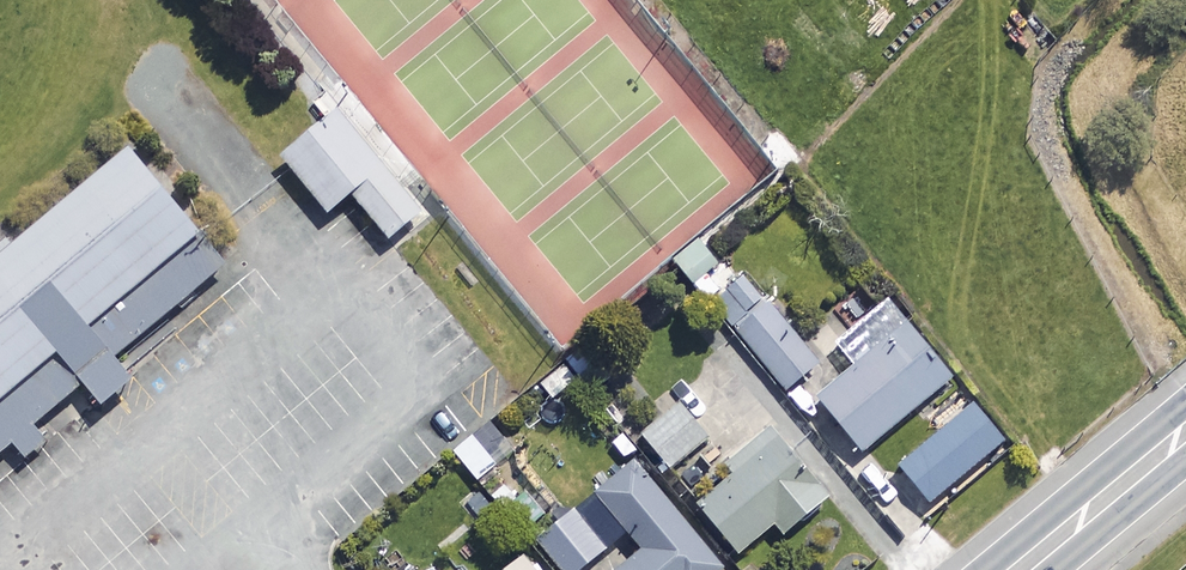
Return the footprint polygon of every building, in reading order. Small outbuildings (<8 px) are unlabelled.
[(338,116),(284,162),(330,216),(352,197),(389,240),(421,213),(338,116)] [(236,270),(204,230),(131,140),(0,245),(0,460),(236,270)] [(764,302),(744,277),(708,306),(728,331),(764,302)] [(821,364),(772,302),(736,331),(785,393),(821,364)] [(951,382),(905,325),(816,398),(863,454),(951,382)] [(578,382),(565,366),(528,393),(541,410),(578,382)] [(707,441),(678,406),(642,436),(672,471),(707,441)] [(829,500),(769,430),(726,467),(735,477),(699,508),(740,556),(775,527),(784,538),(829,500)] [(496,466),(472,439),(454,455),(479,482),(496,466)] [(641,465),(600,498),(645,554),(625,569),(724,569),(641,465)] [(574,514),(539,543),(561,569),(583,569),(605,552),(574,514)] [(524,559),(510,569),(533,569),(524,559)]
